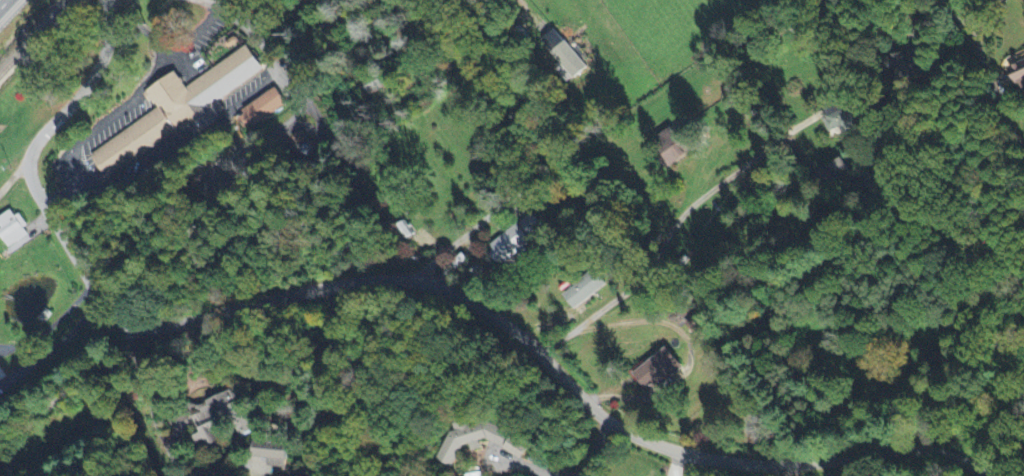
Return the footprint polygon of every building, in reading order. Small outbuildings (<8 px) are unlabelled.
[(590,68),(556,30),(543,42),(576,80),(590,68)] [(92,155),(106,176),(186,119),(196,133),(220,116),(216,112),(224,106),(219,100),(265,67),(246,41),(186,84),(183,81),(185,80),(181,75),(179,77),(174,70),(144,91),(148,98),(152,95),(160,106),(92,155)] [(1016,86),(1023,82),(1023,63),(1009,70),(1016,86)] [(237,116),(243,125),(250,121),(252,124),(285,101),(275,85),(239,108),(242,113),(237,116)] [(855,129),(853,111),(831,113),(833,127),(840,127),(841,130),(855,129)] [(677,164),(695,150),(675,126),(658,140),(677,164)] [(828,187),(851,174),(843,159),(819,172),(828,187)] [(8,244),(0,233),(0,228),(2,227),(0,224),(0,215),(10,208),(13,213),(17,211),(26,223),(21,225),(25,232),(8,244)] [(487,248),(500,266),(518,253),(523,260),(530,255),(523,245),(545,229),(533,213),(487,248)] [(608,284),(596,270),(564,296),(575,310),(608,284)] [(684,370),(670,349),(635,373),(650,394),(684,370)] [(0,367),(0,384),(8,378),(0,367)] [(258,429),(239,389),(189,411),(201,438),(221,429),(216,416),(226,412),(238,438),(258,429)] [(253,438),(266,439),(267,433),(289,436),(285,466),(267,464),(268,457),(251,455),(253,438)]
